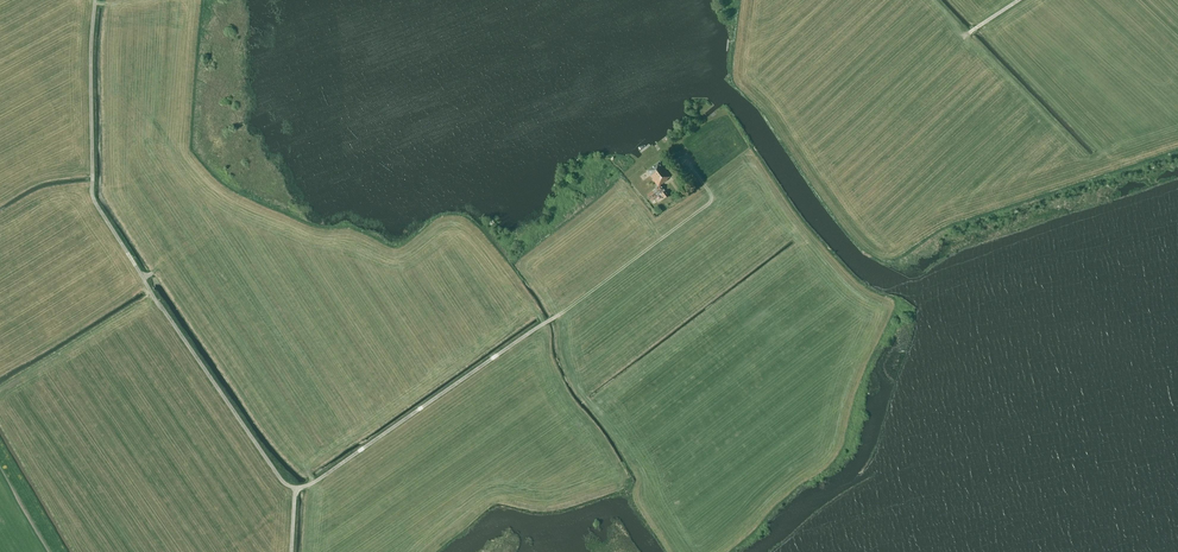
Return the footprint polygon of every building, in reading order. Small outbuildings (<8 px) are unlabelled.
[(667,179),(670,176),(664,167),(663,167),(662,166),(663,166),(663,165),(659,161),(647,171),(657,185),(656,185),(656,187),(656,188),(652,191),(647,195),(650,199),(655,195),(657,197),(661,194),(664,199),(668,195),(660,185),(667,180),(667,179)]
